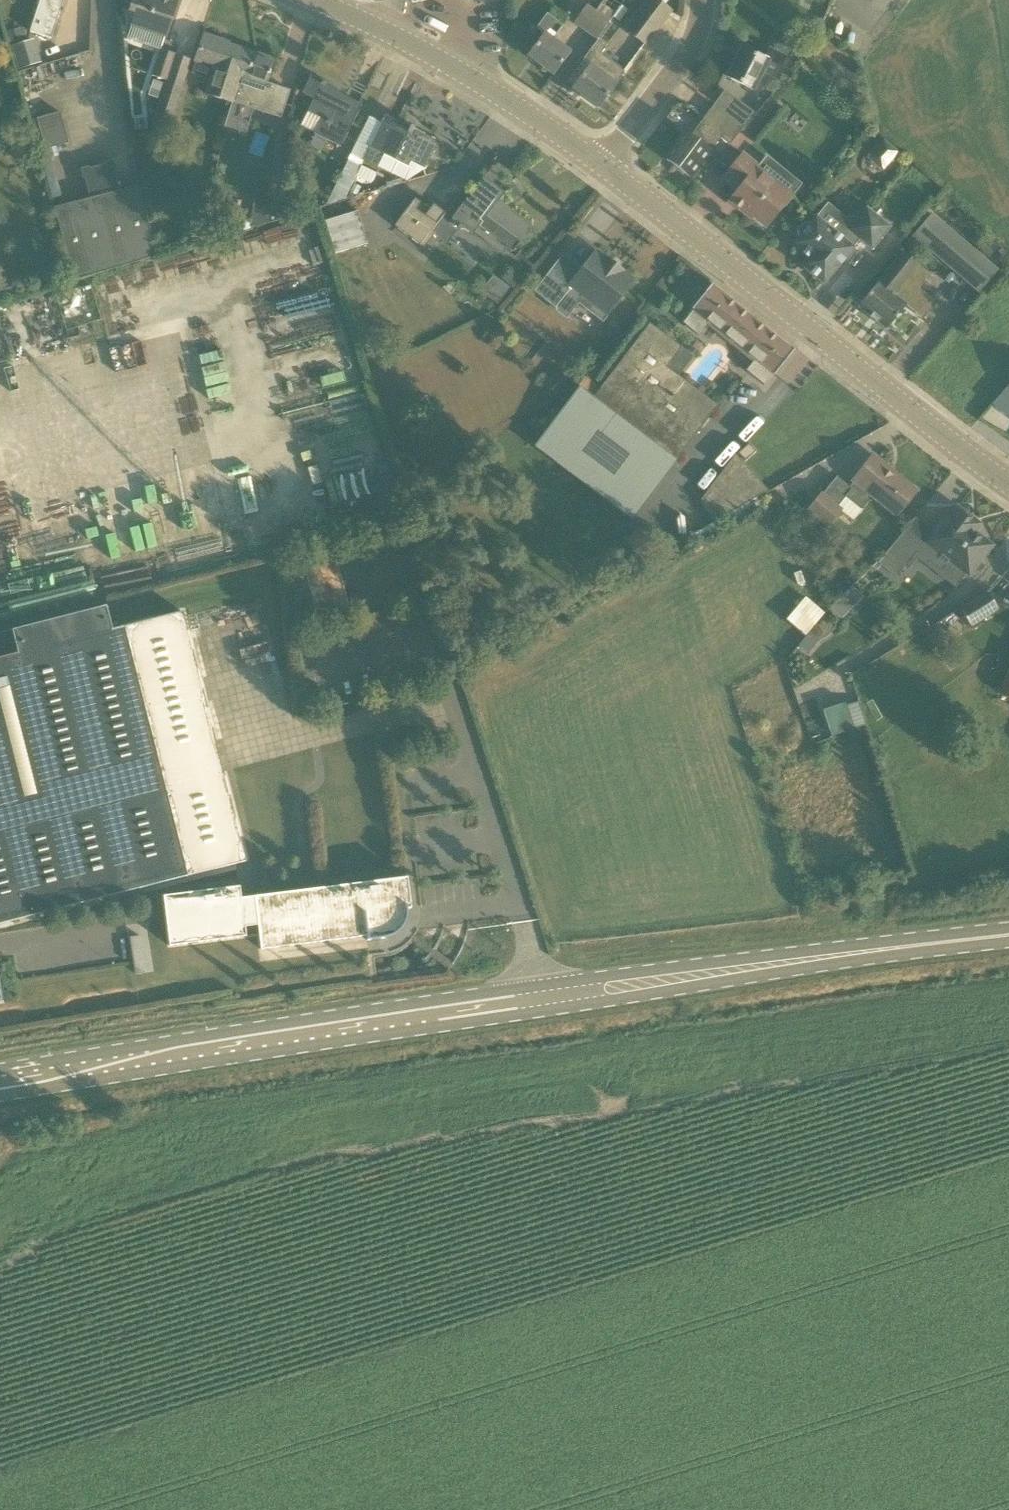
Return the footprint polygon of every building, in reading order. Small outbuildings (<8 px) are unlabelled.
[(31,32),(52,38),(64,0),(41,0),(31,32)] [(130,9),(135,11),(130,24),(165,36),(177,2),(169,0),(133,0),(130,9)] [(596,12),(586,5),(575,21),(597,37),(620,5),(613,0),(604,0),(596,12)] [(670,11),(656,0),(647,0),(625,30),(629,33),(645,45),(655,32),(670,11)] [(536,27),(545,34),(528,56),(553,75),(569,53),(552,39),(568,18),(555,8),(549,15),(547,13),(536,27)] [(10,42),(26,40),(24,27),(8,30),(10,42)] [(205,34),(196,61),(214,67),(210,79),(205,93),(231,101),(236,85),(237,85),(240,77),(247,79),(256,53),(222,42),(223,40),(205,34)] [(19,69),(41,63),(34,40),(12,46),(19,69)] [(583,60),(590,65),(572,89),(573,90),(573,89),(597,107),(596,108),(597,108),(598,107),(597,106),(604,97),(605,98),(615,84),(624,72),(624,71),(600,53),(605,47),(598,41),(583,60)] [(770,48),(764,59),(742,48),(727,77),(753,90),(762,72),(776,79),(787,57),(770,48)] [(160,50),(151,75),(167,81),(176,54),(160,49),(160,50)] [(290,90),(267,83),(275,59),(256,53),(247,79),(240,77),(237,85),(236,85),(231,101),(281,118),(290,90)] [(154,124),(150,135),(164,139),(183,82),(187,72),(191,59),(176,54),(167,81),(152,124),(154,124)] [(313,134),(340,147),(361,105),(335,92),(337,89),(311,76),(303,93),(313,98),(307,111),(308,111),(300,127),(313,132),(313,134)] [(725,90),(712,107),(741,130),(756,114),(741,102),(725,90)] [(730,144),(741,130),(712,107),(691,135),(685,131),(674,146),(676,147),(666,160),(689,177),(699,164),(701,166),(713,149),(712,147),(720,136),(730,144)] [(132,113),(133,131),(149,130),(147,111),(132,113)] [(30,120),(39,151),(68,143),(60,112),(30,120)] [(420,173),(425,170),(431,157),(438,142),(413,129),(414,128),(411,126),(410,128),(385,116),(381,124),(367,118),(325,205),(344,201),(362,161),(375,168),(381,155),(420,173)] [(887,165),(898,152),(884,140),(873,153),(887,165)] [(792,194),(742,155),(723,178),(739,190),(729,201),(750,218),(752,216),(766,227),(792,194)] [(90,198),(54,208),(74,281),(156,256),(138,186),(119,191),(112,164),(82,172),(90,198)] [(511,251),(516,245),(530,225),(508,209),(505,212),(495,204),(497,201),(503,193),(504,194),(504,193),(498,188),(483,177),(482,178),(483,178),(475,188),(473,191),(455,216),(452,220),(448,217),(435,206),(431,211),(423,205),(417,200),(396,227),(424,248),(434,235),(445,221),(456,230),(460,226),(472,235),(474,232),(479,227),(507,249),(511,251)] [(267,219),(270,205),(254,202),(250,229),(266,225),(267,219)] [(824,284),(860,239),(873,250),(892,227),(868,207),(842,238),(817,216),(810,224),(799,226),(799,238),(793,245),(809,258),(802,266),(824,284)] [(325,221),(335,254),(367,244),(357,211),(325,221)] [(928,215),(912,235),(977,290),(994,270),(928,215)] [(990,239),(980,251),(988,258),(998,247),(990,239)] [(561,256),(534,292),(557,310),(556,311),(566,319),(579,304),(602,322),(634,281),(619,269),(617,271),(609,264),(611,263),(595,251),(580,271),(561,256)] [(918,265),(903,252),(858,307),(886,330),(906,306),(921,318),(936,301),(908,278),(918,265)] [(289,268),(261,278),(263,284),(251,288),(254,299),(295,286),(289,268)] [(510,287),(492,275),(480,292),(497,304),(510,287)] [(712,284),(699,300),(692,308),(694,309),(683,323),(698,335),(709,321),(734,341),(753,317),(712,284)] [(753,317),(734,341),(756,359),(747,370),(765,385),(774,374),(775,374),(794,350),(753,317)] [(589,402),(593,397),(676,460),(717,406),(678,376),(692,357),(681,348),(681,347),(649,323),(599,390),(584,379),(574,391),(589,402)] [(557,366),(544,384),(561,398),(575,381),(557,366)] [(738,453),(745,461),(755,451),(748,444),(738,453)] [(700,501),(713,522),(768,491),(736,455),(700,501)] [(871,495),(896,516),(916,491),(873,456),(853,481),(855,483),(851,488),(836,477),(823,493),(822,491),(806,510),(828,528),(844,510),(838,504),(845,496),(860,508),(871,495)] [(628,488),(653,534),(686,516),(661,470),(628,488)] [(948,513),(926,543),(949,560),(939,573),(956,586),(966,573),(969,575),(992,546),(974,532),(980,524),(957,507),(951,515),(948,513)] [(897,576),(904,566),(907,568),(923,547),(903,532),(886,553),(879,563),(897,576)] [(853,585),(841,596),(852,607),(863,597),(853,585)] [(987,592),(960,609),(971,626),(998,609),(987,592)] [(0,633),(0,924),(187,876),(245,861),(182,611),(124,626),(112,629),(106,606),(0,633)] [(1001,696),(1008,699),(1008,674),(1001,696)] [(290,808),(296,857),(306,855),(299,807),(290,808)] [(407,910),(407,909),(411,908),(407,877),(239,898),(237,885),(160,895),(167,946),(244,936),(258,935),(260,949),(366,936),(367,940),(384,938),(387,938),(390,937),(392,936),(395,934),(397,933),(399,931),(401,929),(403,926),(404,924),(405,921),(406,918),(407,915),(407,913),(407,910)] [(138,972),(151,970),(146,935),(132,937),(138,972)]
